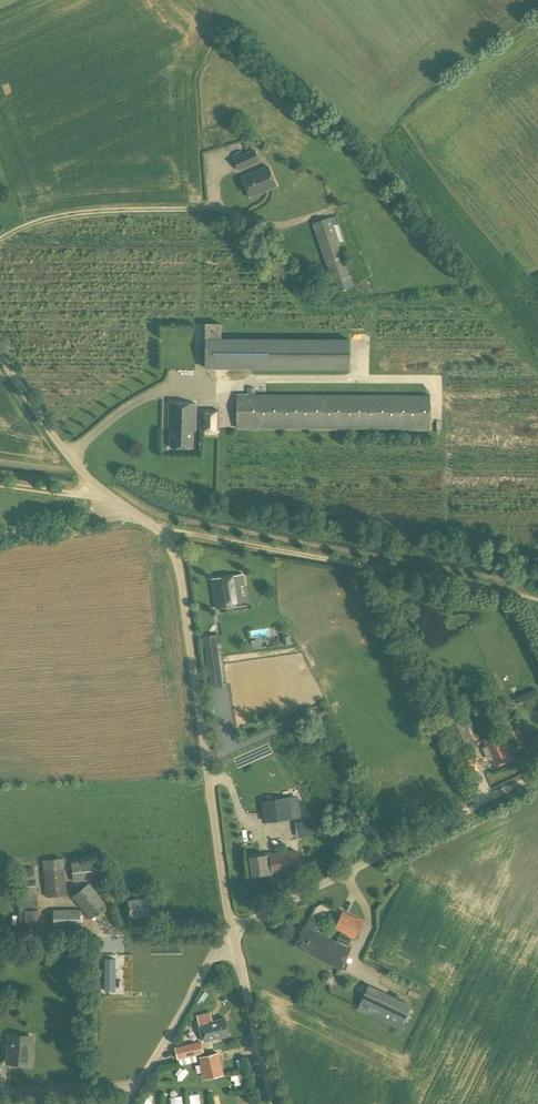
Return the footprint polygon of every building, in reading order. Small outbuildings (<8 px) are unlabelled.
[(238,171),(260,162),(254,149),(232,158),(238,171)] [(250,198),(277,186),(268,166),(241,178),(250,198)] [(335,292),(354,286),(333,225),(331,217),(312,223),(335,292)] [(221,339),(221,323),(205,323),(205,369),(350,369),(350,339),(221,339)] [(430,395),(254,394),(254,387),(247,387),(247,394),(237,394),(236,428),(430,429),(430,395)] [(195,429),(195,404),(169,403),(168,428),(171,428),(170,447),(192,448),(193,429),(195,429)] [(219,410),(201,409),(201,426),(219,426),(219,410)] [(216,609),(248,604),(243,574),(212,579),(216,609)] [(212,635),(204,636),(210,682),(216,681),(215,675),(218,675),(212,635)] [(290,636),(283,637),(283,645),(291,644),(290,636)] [(460,751),(475,744),(463,717),(448,724),(460,751)] [(524,742),(517,728),(506,733),(513,747),(524,742)] [(484,742),(483,743),(494,768),(514,759),(509,748),(507,744),(503,734),(497,737),(495,734),(483,739),(484,742)] [(289,797),(261,801),(264,822),(292,818),(289,797)] [(310,820),(297,822),(299,837),(312,835),(310,820)] [(253,875),(299,868),(296,851),(250,857),(253,875)] [(46,897),(67,895),(63,858),(43,860),(46,897)] [(74,882),(100,879),(98,860),(72,863),(74,882)] [(16,881),(35,879),(34,868),(15,870),(16,881)] [(36,880),(16,882),(16,892),(20,891),(37,890),(36,880)] [(90,919),(107,906),(89,883),(72,897),(90,919)] [(20,900),(18,900),(19,910),(38,908),(37,890),(20,891),(20,900)] [(141,898),(141,892),(133,892),(134,899),(129,900),(131,915),(149,913),(147,898),(141,898)] [(53,927),(80,927),(80,909),(53,909),(53,927)] [(355,937),(363,922),(342,912),(335,927),(355,937)] [(340,933),(336,941),(304,926),(294,945),(313,954),(312,955),(340,968),(350,947),(347,946),(351,938),(340,933)] [(114,949),(104,950),(107,981),(116,980),(114,949)] [(324,972),(321,979),(325,984),(332,984),(334,978),(331,972),(324,972)] [(399,1029),(410,1006),(367,986),(357,1009),(399,1029)] [(212,1020),(210,1012),(197,1015),(203,1040),(229,1034),(225,1018),(212,1020)] [(30,1064),(31,1036),(21,1036),(21,1038),(12,1038),(11,1052),(8,1052),(8,1063),(30,1064)] [(177,1058),(203,1052),(201,1041),(175,1047),(177,1058)] [(210,1078),(224,1075),(219,1052),(199,1057),(202,1071),(207,1069),(210,1078)] [(235,1099),(236,1103),(249,1103),(247,1096),(235,1099)]
